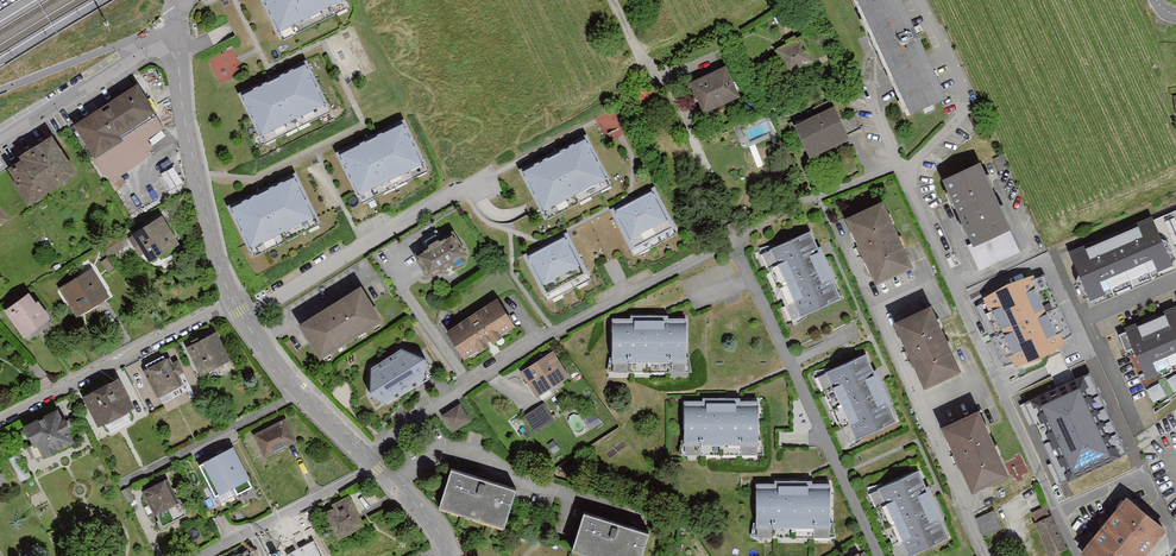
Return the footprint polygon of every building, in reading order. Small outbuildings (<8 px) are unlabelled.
[(285,35),(345,6),(342,0),(268,0),(285,35)] [(921,123),(957,107),(907,0),(864,0),(921,123)] [(806,42),(782,55),(794,78),(818,65),(806,42)] [(310,71),(249,100),(268,139),(329,110),(310,71)] [(730,72),(695,88),(710,119),(744,103),(730,72)] [(98,156),(158,118),(140,89),(80,127),(98,156)] [(605,138),(626,130),(618,108),(597,116),(605,138)] [(840,113),(801,132),(816,163),(855,145),(840,113)] [(407,132),(347,161),(365,199),(426,170),(407,132)] [(587,136),(520,170),(545,219),(612,185),(587,136)] [(34,199),(75,173),(56,143),(15,169),(34,199)] [(980,163),(945,179),(973,243),(968,246),(979,271),(1020,253),(980,163)] [(299,184),(238,215),(257,253),(318,222),(299,184)] [(654,188),(611,210),(631,249),(674,228),(654,188)] [(882,202),(847,218),(878,284),(912,268),(882,202)] [(1074,257),(1094,303),(1175,268),(1175,213),(1074,257)] [(150,259),(177,242),(165,224),(138,242),(150,259)] [(842,299),(810,232),(771,250),(802,317),(842,299)] [(567,233),(524,256),(545,296),(588,273),(567,233)] [(466,257),(452,235),(418,255),(432,277),(466,257)] [(114,256),(129,247),(122,237),(108,246),(114,256)] [(1035,270),(973,299),(1013,383),(1075,355),(1035,270)] [(83,312),(107,297),(94,277),(70,292),(83,312)] [(29,337),(48,325),(26,290),(7,302),(29,337)] [(306,324),(325,356),(381,322),(362,290),(306,324)] [(501,303),(450,333),(463,356),(514,326),(501,303)] [(930,306),(896,322),(926,388),(961,372),(930,306)] [(1124,339),(1130,355),(1136,352),(1149,384),(1175,373),(1175,317),(1124,339)] [(686,321),(614,321),(614,361),(686,361),(686,321)] [(228,358),(218,338),(197,349),(207,369),(228,358)] [(401,350),(371,369),(371,396),(388,405),(425,381),(425,360),(401,350)] [(898,422),(867,353),(826,371),(857,440),(898,422)] [(147,368),(167,405),(193,392),(174,354),(147,368)] [(565,379),(552,356),(528,371),(541,393),(565,379)] [(1090,373),(1025,403),(1062,483),(1127,454),(1090,373)] [(120,382),(88,399),(102,425),(133,409),(120,382)] [(758,401),(685,400),(684,445),(757,446),(758,401)] [(525,413),(534,429),(554,418),(545,402),(525,413)] [(454,430),(470,421),(462,407),(446,417),(454,430)] [(979,411),(943,428),(973,492),(1008,476),(979,411)] [(37,462),(75,442),(60,412),(21,432),(37,462)] [(114,429),(130,420),(127,413),(110,422),(114,429)] [(288,424),(259,439),(267,454),(296,439),(288,424)] [(254,487),(235,450),(203,466),(222,504),(254,487)] [(515,490),(450,469),(438,507),(504,528),(515,490)] [(918,471),(878,489),(908,555),(911,555),(949,539),(918,471)] [(148,494),(165,527),(187,515),(170,483),(148,494)] [(829,487),(758,486),(757,527),(829,527),(829,487)] [(320,512),(335,540),(363,524),(348,496),(320,512)] [(1166,530),(1127,499),(1083,554),(1085,555),(1145,555),(1166,530)] [(1033,515),(1052,555),(1057,555),(1068,551),(1048,508),(1033,515)] [(996,514),(979,521),(986,538),(1003,531),(996,514)] [(583,515),(571,552),(584,555),(641,555),(648,535),(583,515)] [(274,539),(283,555),(305,555),(321,548),(308,522),(274,539)]
